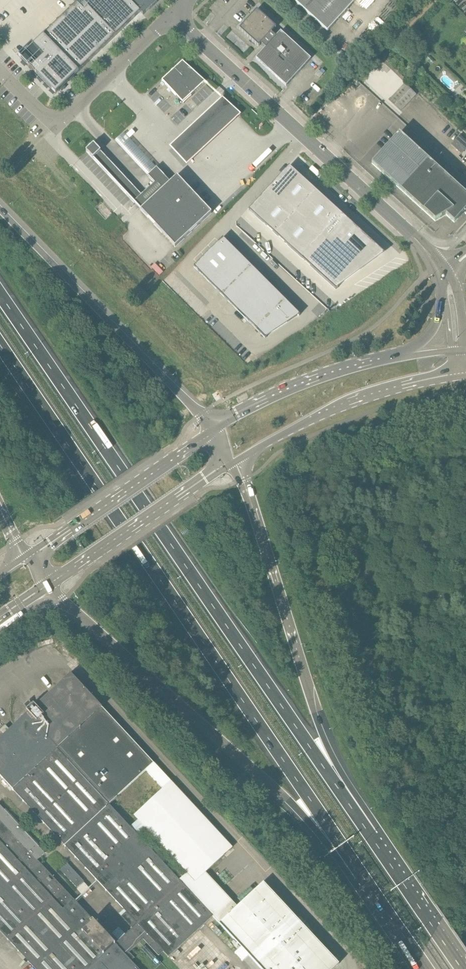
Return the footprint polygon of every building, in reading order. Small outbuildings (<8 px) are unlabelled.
[(19,56),(55,94),(140,12),(143,15),(159,0),(72,0),(76,4),(34,45),(32,43),(19,56)] [(328,31),(356,0),(293,0),(328,31)] [(272,32),(276,27),(257,10),(239,29),(259,47),(261,44),(266,48),(256,59),(286,86),(311,59),(281,31),(277,36),(272,32)] [(183,103),(205,82),(183,62),(162,81),(183,103)] [(405,84),(389,101),(401,112),(417,95),(405,84)] [(461,102),(457,98),(452,101),(455,106),(461,102)] [(179,142),(171,149),(188,167),(196,159),(240,117),(223,100),(179,142)] [(436,221),(449,212),(458,219),(465,210),(465,193),(400,133),(372,163),(436,221)] [(124,135),(115,142),(140,168),(146,175),(154,167),(148,159),(124,135)] [(465,151),(465,140),(460,135),(451,145),(462,155),(465,151)] [(94,144),(86,151),(93,159),(101,151),(94,144)] [(289,166),(249,210),(336,290),(338,288),(337,287),(382,254),(343,218),(345,217),(289,166)] [(134,202),(175,247),(211,213),(177,176),(170,183),(157,168),(148,176),(154,183),(141,195),(134,202)] [(300,315),(223,238),(194,267),(265,338),(267,337),(266,336),(298,315),(299,316),(300,315)] [(134,816),(138,820),(131,828),(110,805),(154,764),(71,674),(10,731),(5,726),(1,730),(5,735),(0,740),(0,776),(126,913),(122,917),(133,928),(119,941),(114,936),(111,939),(37,861),(45,853),(39,847),(40,846),(26,831),(25,832),(19,825),(20,824),(6,809),(5,810),(0,805),(0,931),(35,968),(138,968),(132,962),(135,959),(130,953),(144,941),(159,957),(164,953),(169,958),(213,917),(260,968),(335,968),(339,965),(263,884),(237,908),(205,873),(232,848),(171,782),(134,816)] [(85,898),(92,892),(84,883),(84,882),(67,864),(63,868),(61,870),(76,888),(77,889),(85,898)]
